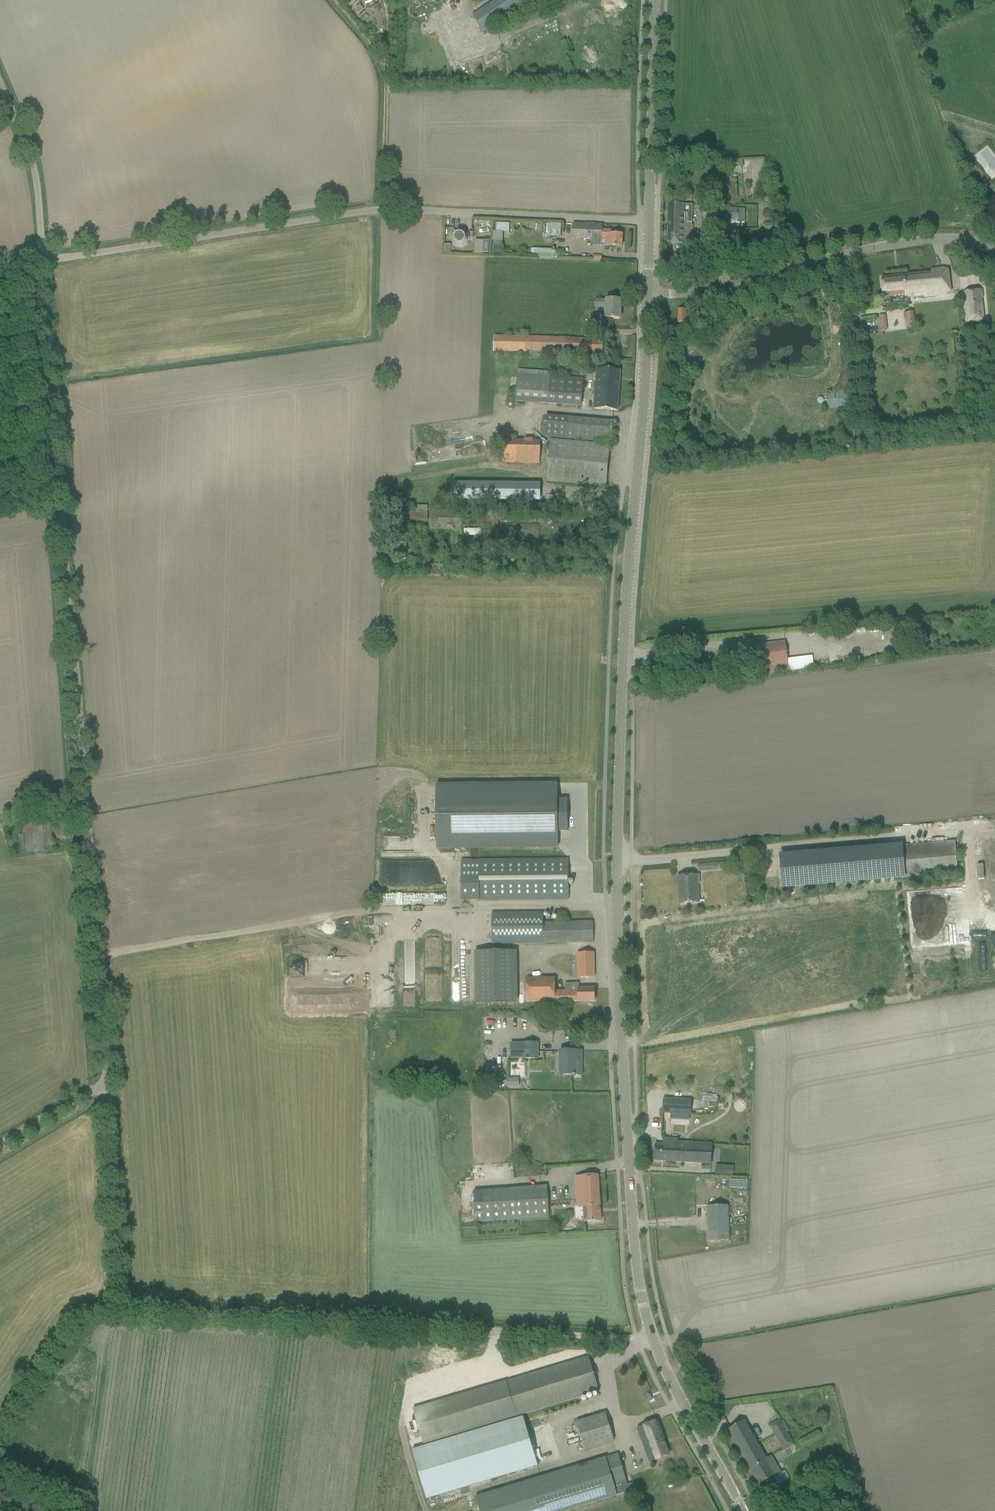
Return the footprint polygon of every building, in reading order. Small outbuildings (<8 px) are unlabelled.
[(484,9),(476,14),(485,27),(525,0),(498,0),(484,9)] [(747,172),(746,184),(761,185),(762,161),(734,160),(734,172),(747,172)] [(668,244),(673,244),(673,252),(692,252),(692,223),(689,223),(689,208),(683,208),(683,205),(668,205),(668,244)] [(704,209),(704,222),(744,223),(744,209),(704,209)] [(496,232),(509,232),(510,223),(497,223),(496,232)] [(547,236),(560,236),(561,223),(547,223),(547,236)] [(572,225),(572,235),(572,239),(602,240),(602,239),(605,239),(605,247),(622,248),(622,235),(611,234),(611,231),(602,231),(602,226),(572,225)] [(459,247),(460,247),(462,247),(464,246),(465,245),(466,244),(467,243),(468,241),(468,240),(468,239),(468,238),(468,236),(467,235),(466,234),(466,233),(465,232),(464,231),(463,231),(462,231),(461,231),(460,230),(458,231),(457,231),(455,232),(454,233),(453,234),(452,235),(452,236),(452,237),(452,238),(452,240),(452,242),(452,243),(453,244),(454,244),(454,245),(455,246),(456,246),(457,247),(459,247)] [(534,257),(534,258),(552,259),(552,251),(552,250),(535,249),(534,257)] [(882,279),(883,289),(884,297),(905,294),(906,299),(947,294),(944,272),(882,279)] [(983,298),(982,290),(969,292),(971,304),(966,304),(968,320),(984,318),(982,298),(983,298)] [(606,319),(610,319),(620,319),(621,301),(607,300),(607,301),(596,300),(595,308),(596,308),(596,311),(606,311),(606,319)] [(686,310),(678,310),(678,323),(686,324),(686,310)] [(899,324),(900,330),(914,327),(913,323),(916,322),(914,312),(905,314),(906,323),(899,324)] [(494,337),(493,351),(603,354),(603,339),(494,337)] [(593,409),(608,410),(617,411),(620,371),(596,369),(593,409)] [(548,404),(548,403),(580,406),(582,380),(549,378),(549,377),(517,375),(516,401),(548,404)] [(830,408),(849,408),(848,393),(825,394),(825,400),(829,400),(830,408)] [(545,437),(565,439),(610,443),(611,423),(566,419),(546,417),(545,437)] [(540,441),(502,440),(502,463),(539,464),(540,441)] [(547,481),(596,486),(606,486),(609,446),(599,445),(550,440),(547,481)] [(408,506),(409,520),(428,520),(428,506),(408,506)] [(439,525),(439,526),(462,526),(461,509),(429,509),(429,525),(439,525)] [(483,511),(483,527),(499,526),(498,511),(483,511)] [(391,543),(390,553),(403,554),(403,544),(391,543)] [(752,646),(755,668),(756,676),(769,674),(789,672),(785,642),(752,646)] [(556,785),(435,786),(436,847),(557,846),(557,831),(567,831),(567,799),(557,799),(556,785)] [(23,835),(18,835),(20,854),(41,852),(51,852),(49,823),(39,823),(22,825),(23,835)] [(797,855),(789,856),(779,856),(781,888),(958,873),(955,842),(867,849),(867,844),(863,844),(864,849),(807,854),(806,849),(797,850),(797,855)] [(568,859),(461,860),(461,901),(568,900),(568,859)] [(696,876),(678,877),(679,888),(680,887),(682,904),(698,903),(696,876)] [(434,904),(444,904),(444,894),(436,894),(436,897),(435,897),(434,904)] [(593,942),(593,922),(543,923),(543,913),(492,913),(492,944),(516,944),(593,942)] [(330,940),(330,930),(312,930),(312,940),(330,940)] [(516,1004),(516,952),(475,952),(476,1004),(516,1004)] [(594,954),(578,954),(578,978),(594,978),(594,954)] [(594,989),(579,989),(579,984),(565,984),(565,991),(555,991),(555,978),(526,979),(526,1003),(594,1002),(594,989)] [(539,1060),(538,1042),(522,1042),(522,1043),(510,1043),(510,1059),(522,1059),(522,1060),(539,1060)] [(581,1051),(571,1051),(560,1051),(560,1075),(581,1075),(581,1051)] [(507,1078),(507,1087),(519,1087),(519,1078),(507,1078)] [(692,1101),(663,1099),(662,1113),(691,1115),(692,1101)] [(655,1144),(654,1161),(711,1164),(712,1144),(678,1143),(678,1140),(663,1139),(663,1145),(655,1144)] [(733,1175),(733,1166),(715,1165),(715,1174),(733,1175)] [(598,1175),(588,1176),(575,1177),(577,1208),(584,1208),(584,1222),(601,1221),(598,1175)] [(704,1187),(713,1187),(713,1176),(704,1176),(704,1187)] [(735,1179),(736,1197),(747,1197),(746,1178),(735,1179)] [(547,1186),(473,1191),(475,1223),(549,1219),(547,1186)] [(728,1209),(708,1209),(709,1243),(729,1243),(728,1209)] [(413,1408),(423,1443),(599,1391),(589,1357),(413,1408)] [(614,1443),(605,1410),(575,1419),(586,1451),(614,1443)] [(413,1450),(428,1500),(539,1467),(524,1417),(413,1450)] [(783,1451),(795,1445),(780,1418),(769,1425),(783,1451)] [(657,1421),(648,1425),(637,1429),(644,1448),(650,1446),(655,1460),(668,1455),(663,1441),(664,1440),(657,1421)] [(744,1421),(736,1425),(727,1430),(759,1485),(781,1472),(772,1456),(765,1459),(744,1421)] [(618,1454),(475,1497),(480,1510),(568,1510),(617,1496),(617,1495),(635,1490),(633,1483),(627,1485),(618,1454)]
